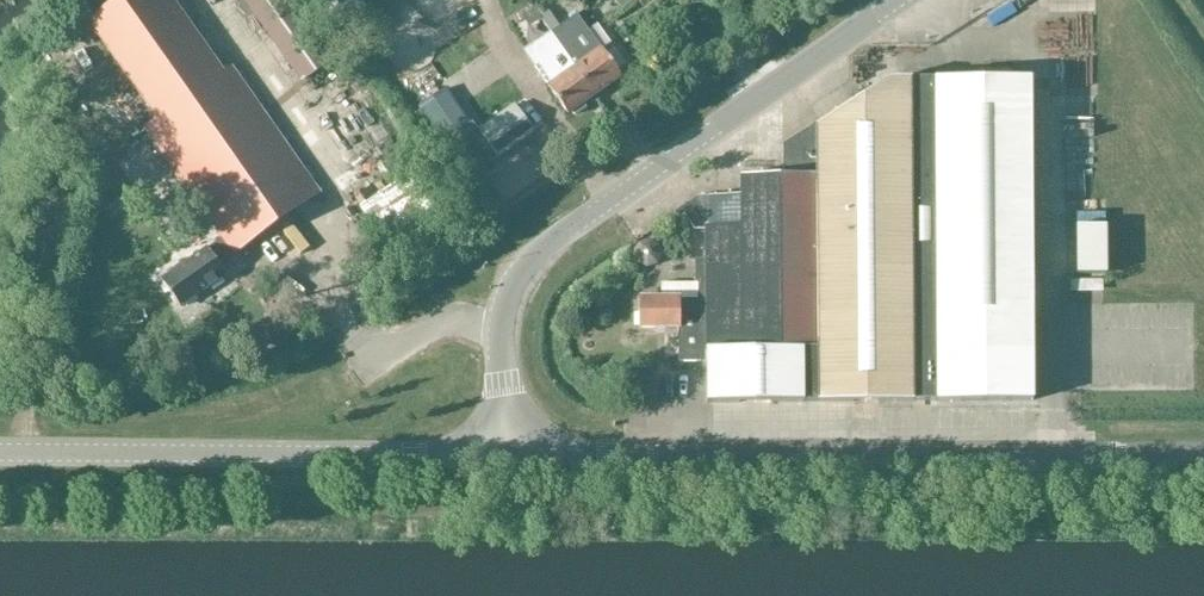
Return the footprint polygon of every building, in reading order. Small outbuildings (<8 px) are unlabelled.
[(225,72),(175,0),(124,0),(95,20),(162,116),(146,127),(223,236),(209,247),(208,246),(163,278),(183,308),(228,276),(220,264),(235,252),(236,254),(322,193),(234,66),(225,72)] [(306,83),(340,59),(299,0),(246,0),(306,83)] [(533,8),(522,16),(530,27),(541,19),(533,8)] [(553,34),(556,39),(565,51),(577,69),(596,98),(623,80),(581,16),(553,34)] [(51,41),(84,86),(114,64),(93,36),(88,40),(75,23),(51,41)] [(536,66),(569,116),(596,98),(577,69),(565,51),(556,39),(553,34),(552,32),(532,46),(543,62),(536,66)] [(434,115),(457,99),(436,67),(412,84),(434,115)] [(697,197),(674,213),(679,220),(685,216),(694,230),(706,230),(706,264),(706,283),(698,283),(698,284),(694,284),(661,284),(661,299),(639,299),(639,329),(679,329),(679,362),(705,362),(705,404),(1033,401),(1030,79),(890,81),(783,150),(783,177),(740,177),(740,196),(697,197)] [(472,122),(445,141),(470,177),(533,132),(513,104),(478,129),(472,122)] [(1058,220),(1057,269),(1088,269),(1089,221),(1058,220)] [(641,244),(637,252),(640,261),(649,265),(657,263),(662,254),(659,245),(650,241),(641,244)] [(706,283),(706,264),(694,264),(694,284),(698,284),(698,283),(706,283)] [(1088,288),(1087,275),(1054,276),(1054,289),(1088,288)]
